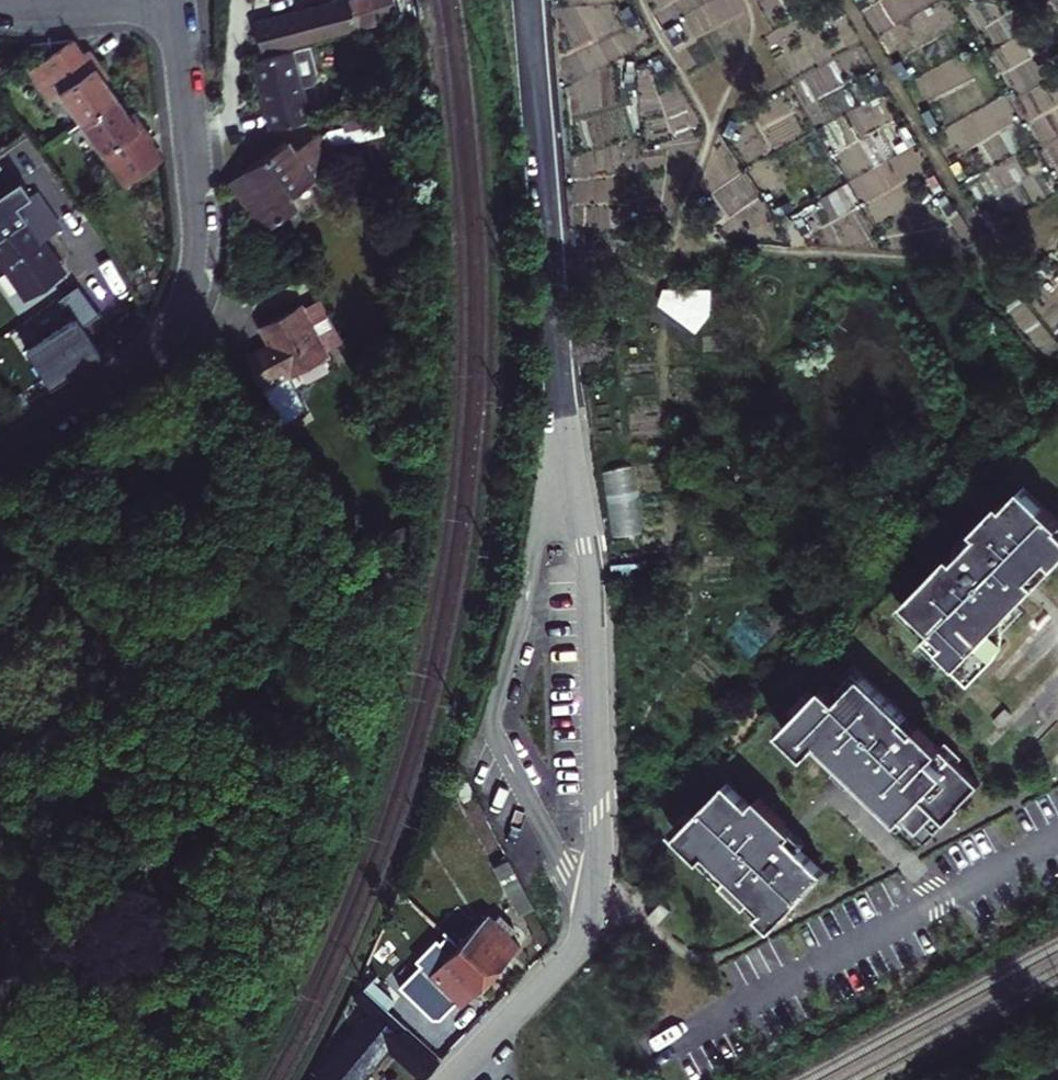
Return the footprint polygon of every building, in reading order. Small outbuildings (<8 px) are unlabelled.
[(254,6),(258,22),(262,39),(377,12),(377,8),(399,4),(398,0),(280,0),(254,6)] [(323,62),(316,32),(258,46),(267,84),(275,120),(316,109),(307,72),(318,70),(323,62)] [(63,97),(82,122),(117,97),(101,76),(106,71),(98,62),(90,51),(84,56),(72,40),(29,73),(53,105),(63,97)] [(379,92),(345,101),(350,115),(329,121),(345,142),(389,130),(379,92)] [(129,184),(164,158),(151,142),(157,137),(148,126),(140,115),(135,119),(117,97),(82,122),(129,184)] [(329,121),(327,118),(300,139),(296,133),(243,175),(254,189),(280,223),(307,202),(299,192),(352,150),(345,142),(329,121)] [(29,304),(69,279),(52,252),(47,246),(65,234),(41,197),(35,201),(25,186),(0,203),(0,260),(29,304)] [(83,322),(32,357),(57,394),(71,384),(108,359),(88,331),(108,317),(84,287),(67,299),(83,322)] [(286,338),(272,346),(262,352),(285,391),(294,385),(308,377),(303,370),(357,339),(331,294),(318,301),(314,296),(275,318),(286,338)] [(294,385),(285,391),(289,398),(298,392),(294,385)] [(975,681),(1001,654),(986,640),(1057,565),(1057,520),(1024,487),(1006,506),(1002,502),(966,539),(967,540),(907,603),(933,628),(927,634),(975,681)] [(826,685),(782,731),(808,755),(820,743),(926,845),(962,807),(961,806),(980,785),(920,727),(916,731),(904,720),(908,716),(853,663),(829,688),(826,685)] [(677,836),(767,923),(780,910),(786,916),(827,873),(812,859),(811,860),(780,831),(787,824),(760,797),(752,805),(728,782),(677,836)] [(541,901),(516,851),(501,858),(527,908),(541,901)] [(648,917),(657,926),(671,911),(663,902),(648,917)] [(495,906),(466,937),(497,966),(514,948),(525,936),(513,926),(520,919),(506,905),(500,912),(495,906)] [(497,966),(466,937),(451,954),(459,961),(446,975),(468,996),(476,989),(497,966)] [(436,980),(403,1014),(410,1020),(441,1046),(458,1027),(432,1002),(445,988),(436,980)] [(403,1014),(384,997),(334,1051),(336,1053),(358,1076),(382,1051),(396,1036),(430,1067),(441,1056),(407,1023),(410,1020),(403,1014)] [(336,1053),(309,1079),(354,1079),(358,1076),(336,1053)]
